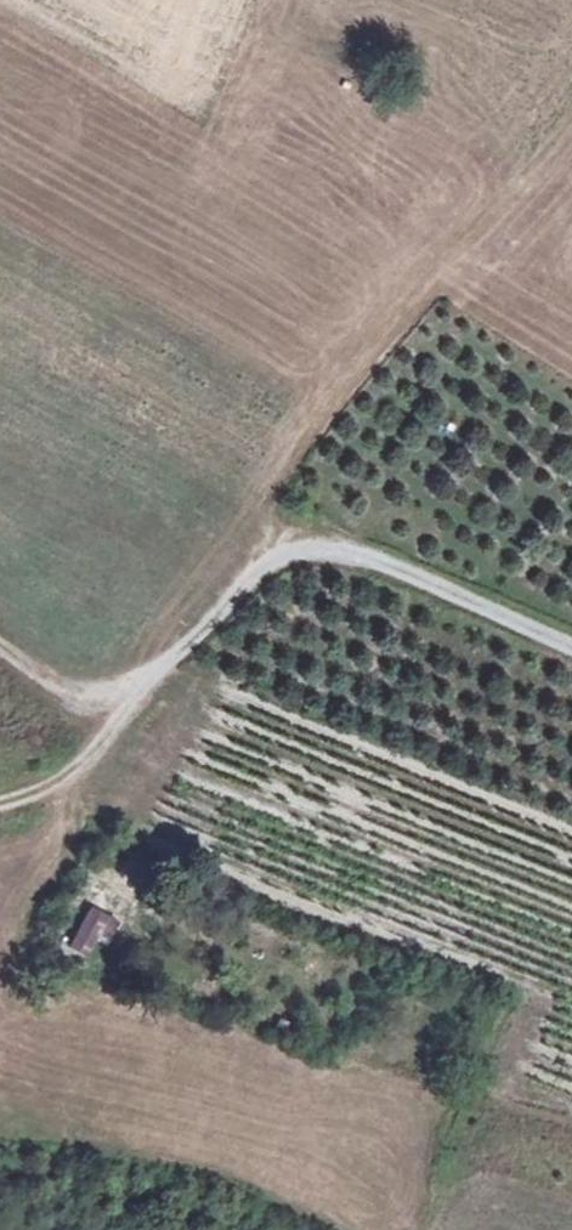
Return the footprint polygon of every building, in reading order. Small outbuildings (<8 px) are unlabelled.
[(121,922),(91,907),(70,947),(90,957),(98,940),(109,945),(121,922)]
